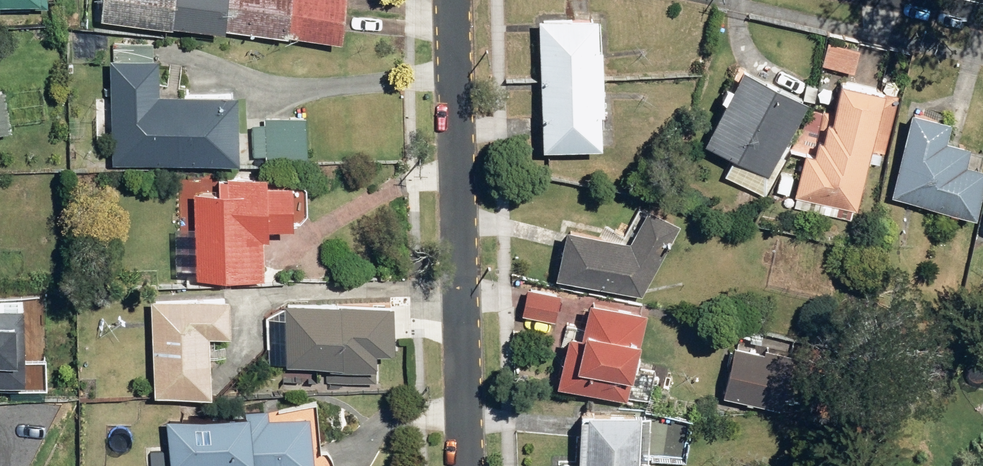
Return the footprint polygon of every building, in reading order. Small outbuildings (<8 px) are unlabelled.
[(103,20),(340,39),(343,0),(105,0),(103,20)] [(599,11),(542,12),(546,148),(602,146),(599,11)] [(862,46),(830,38),(824,64),(856,72),(862,46)] [(159,39),(113,40),(114,165),(244,164),(243,88),(159,88),(159,39)] [(802,92),(746,63),(707,137),(735,153),(724,173),(764,194),(793,140),(788,137),(809,97),(814,100),(821,86),(808,79),(802,92)] [(894,90),(844,80),(837,110),(811,104),(793,150),(804,153),(795,195),(860,209),(870,161),(879,163),(894,90)] [(0,86),(0,132),(14,130),(6,85),(0,86)] [(913,106),(893,195),(975,214),(982,179),(982,160),(980,159),(982,144),(982,141),(962,137),(966,118),(913,106)] [(263,123),(252,123),(252,159),(309,160),(310,115),(264,114),(263,123)] [(294,171),(264,171),(227,171),(227,177),(220,177),(220,193),(192,192),(192,273),(265,274),(266,238),(268,238),(268,224),(294,224),(294,171)] [(681,219),(648,202),(629,237),(567,225),(557,275),(641,293),(681,219)] [(563,292),(526,284),(520,311),(556,319),(563,292)] [(232,295),(156,293),(153,392),(209,394),(211,331),(231,332),(232,295)] [(650,303),(592,293),(586,330),(571,327),(562,380),(635,392),(650,303)] [(394,303),(288,299),(287,316),(271,315),(269,361),(377,365),(378,346),(392,347),(394,303)] [(25,376),(27,302),(0,301),(0,375),(25,376)] [(796,349),(735,338),(724,395),(786,406),(796,349)] [(408,349),(390,349),(389,392),(408,392),(408,349)] [(166,410),(170,465),(188,465),(250,462),(250,465),(315,465),(312,411),(269,414),(268,404),(166,410)] [(581,410),(579,464),(559,464),(559,465),(654,465),(654,464),(649,464),(651,413),(581,410)]
